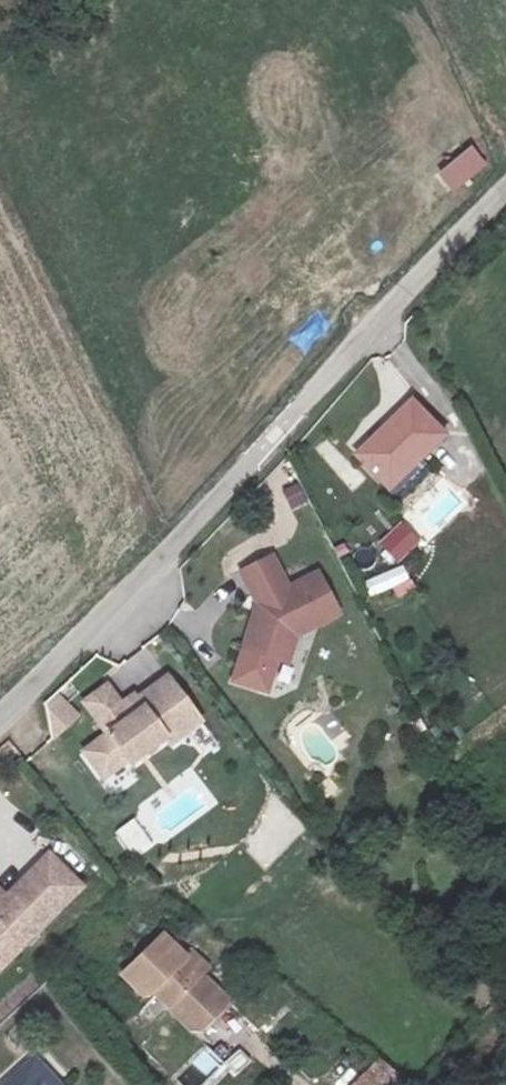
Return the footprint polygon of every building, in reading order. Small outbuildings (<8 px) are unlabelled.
[(451,195),(488,166),(472,145),(435,174),(451,195)] [(394,443),(345,498),(382,532),(432,477),(394,443)] [(302,483),(283,490),(291,511),(309,504),(302,483)] [(436,526),(453,507),(442,496),(425,515),(436,526)] [(401,522),(376,546),(396,566),(421,542),(401,522)] [(405,566),(363,580),(369,599),(411,585),(405,566)] [(267,594),(237,610),(254,641),(241,686),(274,696),(278,683),(288,686),(292,673),(335,650),(313,610),(284,626),(267,594)] [(284,699),(288,686),(278,683),(274,696),(284,699)] [(64,692),(39,704),(55,735),(79,722),(64,692)] [(104,725),(82,741),(105,773),(82,791),(102,817),(125,800),(128,802),(163,775),(157,767),(186,744),(164,715),(121,748),(104,725)] [(115,832),(136,861),(158,845),(138,816),(115,832)] [(85,910),(53,877),(16,915),(10,920),(0,910),(0,994),(85,910)] [(10,920),(16,915),(0,899),(0,910),(10,920)] [(173,951),(122,995),(140,1016),(155,1012),(169,1000),(183,1015),(168,1029),(185,1048),(199,1046),(226,1018),(201,993),(208,989),(173,951)] [(202,1048),(176,1079),(183,1084),(203,1084),(220,1064),(216,1061),(217,1059),(202,1048)] [(224,1063),(235,1076),(252,1063),(241,1050),(224,1063)] [(405,1082),(379,1057),(351,1084),(402,1084),(405,1082)]
